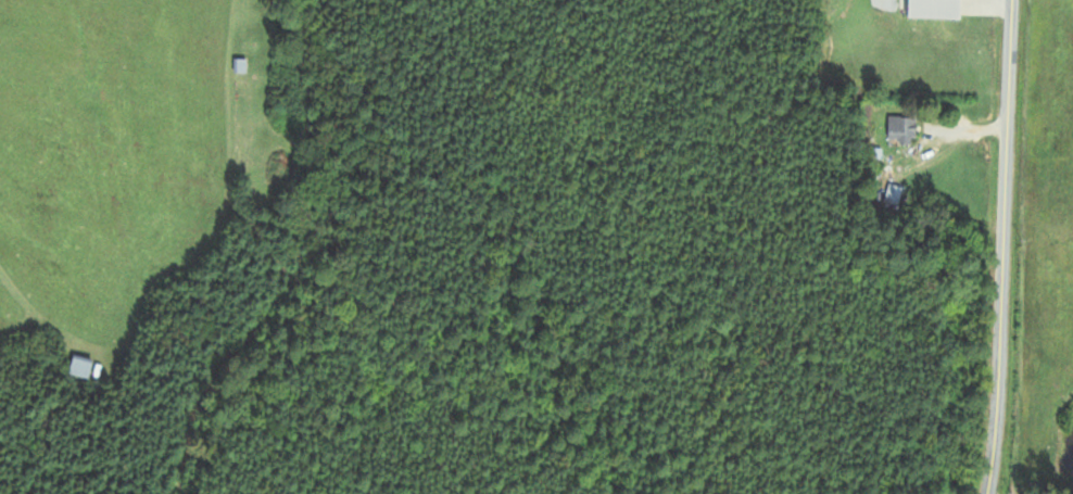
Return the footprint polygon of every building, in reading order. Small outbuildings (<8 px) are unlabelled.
[(916,20),(968,21),(968,0),(916,0),(916,20)] [(890,118),(890,142),(918,142),(918,118),(890,118)]
